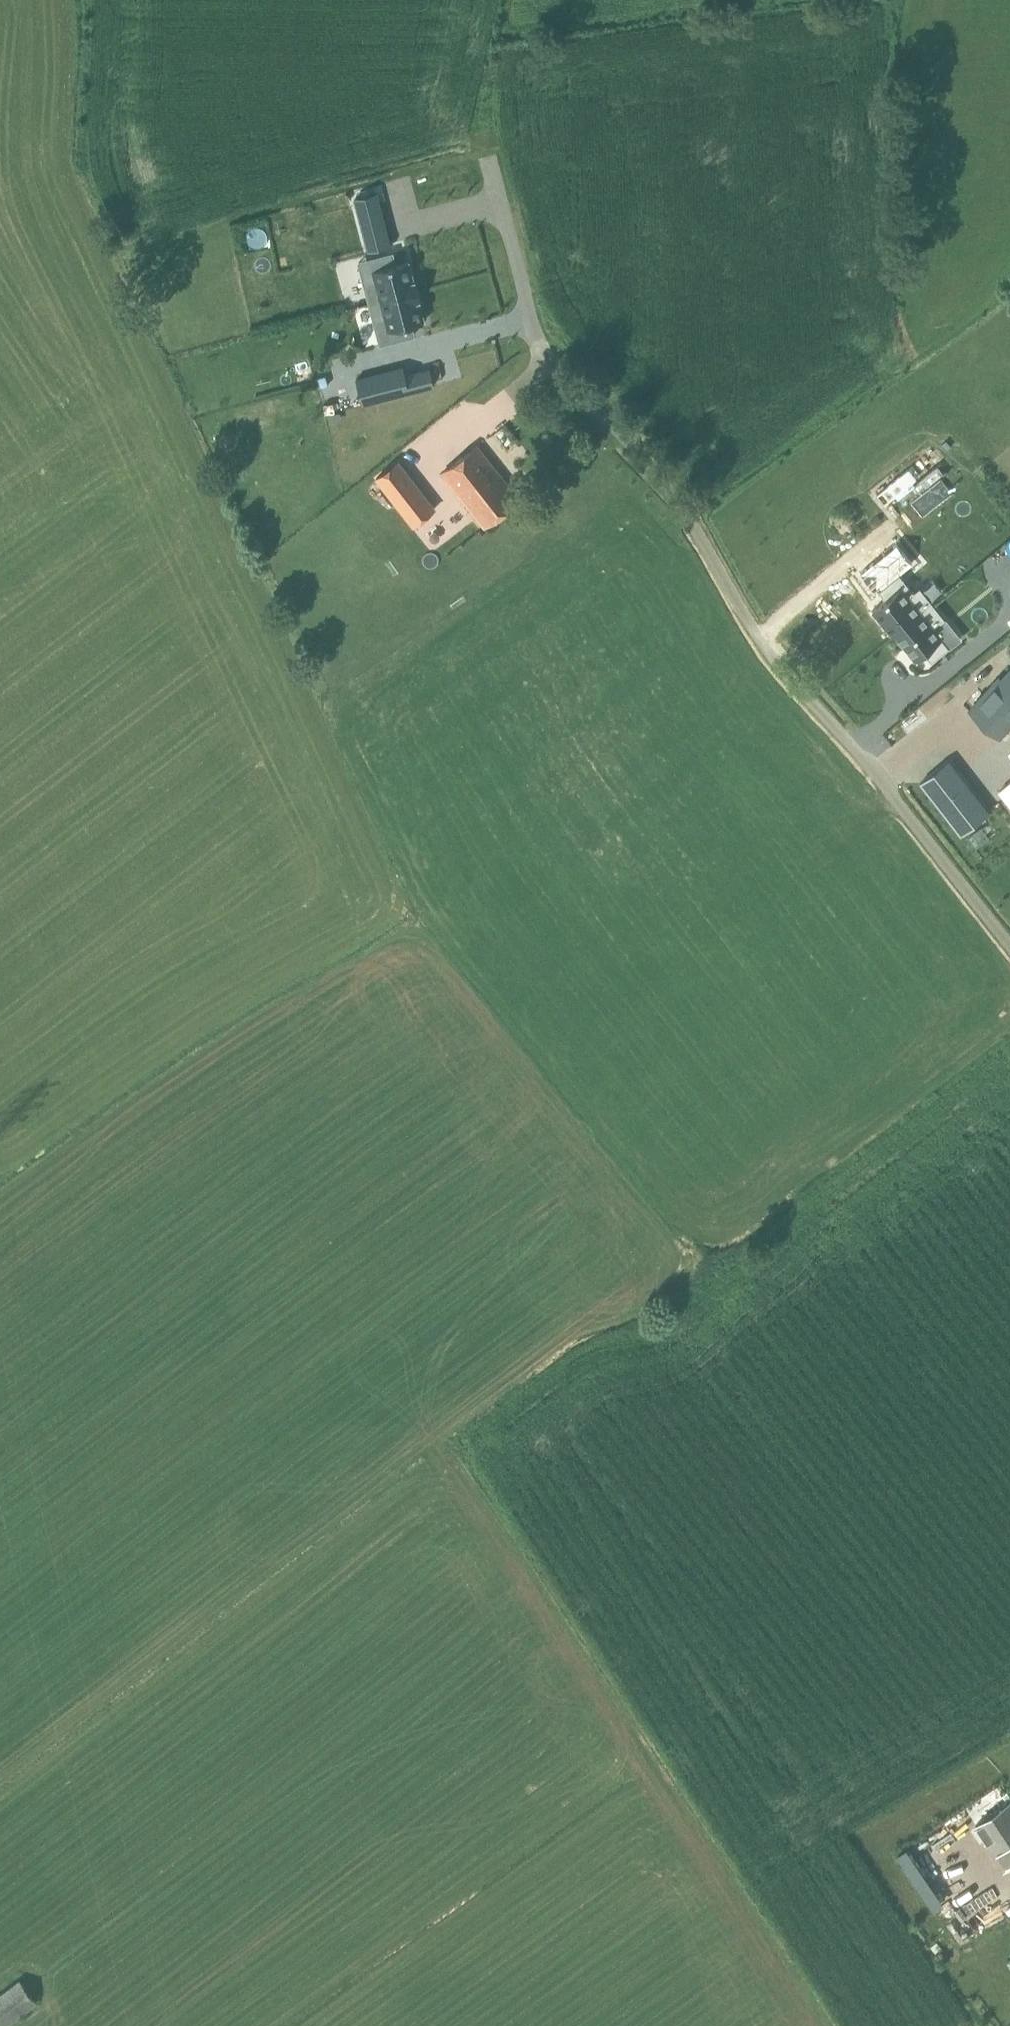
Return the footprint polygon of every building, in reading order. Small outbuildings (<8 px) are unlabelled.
[(390,243),(377,193),(355,199),(368,249),(390,243)] [(377,282),(365,285),(370,303),(419,290),(416,281),(415,281),(409,261),(396,264),(393,253),(370,259),(377,282)] [(419,290),(370,303),(374,321),(386,318),(392,341),(415,335),(412,324),(425,321),(420,300),(421,300),(419,290)] [(430,368),(404,374),(402,366),(356,378),(363,405),(435,386),(430,368)] [(444,474),(486,528),(521,500),(479,446),(444,474)] [(400,463),(381,477),(420,527),(437,511),(400,463)] [(856,572),(873,594),(877,591),(899,573),(918,558),(901,537),(856,572)] [(883,599),(869,610),(892,636),(894,634),(931,601),(918,585),(913,590),(899,573),(877,591),(883,599)] [(931,601),(894,634),(915,660),(923,653),(931,663),(950,647),(935,628),(946,619),(931,601)] [(996,686),(995,684),(971,710),(1000,737),(1009,727),(1009,671),(996,686)] [(960,835),(990,812),(949,760),(919,783),(960,835)] [(1000,791),(1009,804),(1009,783),(1000,791)] [(1005,1867),(1009,1864),(1009,1803),(1009,1802),(976,1824),(1005,1867)] [(39,2003),(21,1979),(0,1994),(0,2025),(7,2025),(39,2003)]
